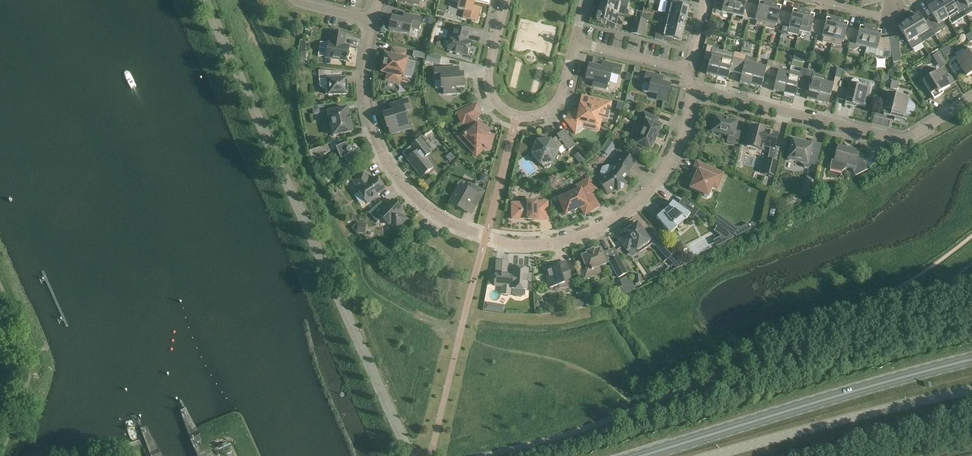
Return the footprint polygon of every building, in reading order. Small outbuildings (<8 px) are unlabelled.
[(452,1),(459,3),(457,9),(464,11),(463,18),(478,22),(481,8),(474,7),(475,0),(474,0),(452,0),(452,1)] [(599,10),(619,14),(626,16),(628,5),(630,0),(617,0),(616,2),(612,1),(608,0),(602,0),(599,10)] [(665,14),(667,15),(687,20),(689,9),(676,5),(677,0),(668,0),(665,14)] [(733,15),(736,0),(718,0),(715,13),(722,15),(722,12),(733,15)] [(733,15),(743,17),(742,20),(749,22),(749,19),(753,5),(747,3),(748,0),(736,0),(733,15)] [(966,16),(958,3),(953,6),(949,0),(942,0),(938,3),(948,19),(951,25),(966,16)] [(958,3),(966,16),(971,13),(971,0),(963,0),(958,3)] [(755,26),(765,28),(771,4),(764,2),(764,4),(759,3),(759,6),(753,5),(749,19),(757,21),(755,26)] [(943,22),(948,19),(938,3),(928,8),(934,18),(928,21),(936,34),(944,29),(945,26),(943,22)] [(777,5),(771,4),(765,28),(774,30),(776,25),(777,26),(777,24),(783,25),(786,13),(780,11),(781,8),(777,7),(777,5)] [(616,25),(619,14),(599,10),(597,21),(616,25)] [(799,31),(804,12),(798,10),(797,12),(793,11),(792,14),(786,13),(783,25),(789,27),(787,34),(798,36),(799,31)] [(811,32),(817,34),(820,21),(814,20),(815,16),(810,15),(811,13),(804,12),(799,31),(810,34),(811,32)] [(404,14),(403,20),(392,17),(389,30),(409,35),(411,28),(419,30),(422,18),(404,14)] [(684,30),(687,20),(667,15),(665,26),(684,30)] [(926,40),(936,34),(928,21),(923,24),(918,15),(908,21),(922,43),(926,40)] [(434,19),(426,17),(425,25),(432,26),(434,19)] [(822,42),(832,44),(838,20),(831,18),(831,20),(826,19),(826,23),(820,21),(817,34),(823,35),(822,37),(823,37),(822,42)] [(637,36),(641,20),(634,19),(631,34),(637,36)] [(647,22),(641,20),(637,36),(643,37),(647,22)] [(844,40),(850,42),(853,29),(847,28),(848,25),(844,24),(844,22),(838,20),(832,44),(841,47),(842,42),(844,42),(844,40)] [(912,49),(922,43),(908,21),(898,26),(912,49)] [(681,41),(684,30),(665,26),(662,36),(656,34),(654,40),(670,44),(671,39),(681,41)] [(456,27),(453,38),(451,38),(448,51),(467,56),(470,43),(467,42),(469,30),(456,27)] [(862,47),(866,48),(871,28),(865,27),(864,29),(860,28),(859,31),(853,29),(850,42),(848,49),(856,51),(862,47)] [(878,30),(871,28),(866,48),(877,50),(885,52),(891,51),(889,38),(882,39),(880,39),(881,33),(877,32),(878,30)] [(344,41),(345,34),(332,32),(330,44),(328,44),(326,58),(347,61),(349,47),(342,46),(343,41),(344,41)] [(889,38),(891,51),(893,63),(901,62),(897,37),(889,38)] [(704,58),(710,60),(707,74),(717,77),(724,52),(713,49),(713,47),(707,46),(704,58)] [(407,60),(404,59),(406,52),(393,50),(391,57),(385,56),(382,73),(388,74),(386,81),(399,84),(401,77),(411,79),(415,62),(407,60)] [(957,60),(967,76),(971,73),(971,51),(957,60)] [(724,52),(717,77),(728,80),(730,73),(736,74),(741,54),(735,52),(734,54),(724,52)] [(428,53),(426,62),(439,65),(442,57),(428,53)] [(932,57),(935,63),(942,58),(939,53),(932,57)] [(741,54),(736,74),(742,76),(740,83),(751,85),(756,66),(757,60),(746,57),(747,55),(741,54)] [(765,73),(771,75),(774,62),(768,61),(766,68),(756,66),(751,85),(762,88),(765,73)] [(601,68),(589,65),(586,79),(594,81),(593,87),(606,90),(608,84),(609,84),(612,74),(620,76),(622,67),(602,62),(601,68)] [(773,91),(784,93),(789,74),(778,71),(780,64),(774,62),(771,75),(777,76),(773,91)] [(442,89),(443,89),(444,95),(456,94),(456,88),(464,88),(463,74),(460,74),(460,68),(434,69),(435,81),(441,81),(442,89)] [(800,82),(805,83),(808,70),(802,69),(800,73),(790,71),(789,74),(784,93),(784,96),(789,97),(789,95),(795,96),(799,82),(800,82)] [(807,99),(818,102),(823,82),(824,76),(813,74),(814,72),(808,70),(805,83),(811,85),(807,99)] [(950,87),(940,70),(923,81),(934,100),(940,96),(939,93),(950,87)] [(341,80),(341,73),(319,71),(319,84),(319,85),(319,86),(320,87),(321,88),(322,89),(323,89),(324,89),(325,89),(328,89),(328,95),(347,95),(346,80),(341,80)] [(647,93),(648,93),(658,95),(656,100),(667,102),(671,85),(662,83),(663,77),(646,73),(643,85),(643,86),(642,88),(642,90),(643,91),(645,92),(647,93)] [(833,85),(823,82),(818,102),(829,104),(832,90),(838,91),(841,79),(835,77),(833,85)] [(845,105),(852,107),(852,104),(865,107),(870,89),(858,86),(859,82),(857,79),(854,79),(851,80),(850,84),(845,105)] [(885,93),(884,98),(887,99),(884,115),(891,117),(891,115),(895,116),(894,120),(903,122),(904,115),(906,115),(907,115),(908,115),(909,115),(910,115),(911,114),(912,113),(913,112),(914,110),(914,109),(914,108),(914,107),(914,105),(913,104),(912,102),(911,101),(910,101),(909,100),(908,100),(909,99),(885,93)] [(580,105),(579,112),(576,112),(565,120),(575,134),(588,124),(598,126),(599,119),(608,120),(611,103),(588,98),(586,106),(580,105)] [(392,112),(383,115),(387,128),(388,128),(389,130),(391,135),(410,129),(408,124),(405,112),(410,110),(407,100),(390,105),(392,112)] [(314,115),(326,112),(324,105),(312,107),(314,115)] [(485,129),(486,127),(478,118),(473,106),(457,113),(462,125),(465,124),(471,130),(461,140),(467,147),(476,157),(479,154),(485,148),(490,150),(494,138),(485,129)] [(352,132),(347,108),(328,113),(333,136),(352,132)] [(637,145),(633,154),(640,157),(644,149),(650,151),(654,142),(654,143),(657,137),(656,137),(661,128),(655,126),(658,119),(644,113),(641,120),(646,122),(643,129),(641,128),(639,128),(637,130),(636,132),(636,134),(637,136),(639,137),(636,145),(637,145)] [(729,136),(727,142),(738,145),(741,133),(735,132),(737,123),(715,117),(715,119),(712,121),(711,126),(713,129),(712,132),(729,136)] [(746,133),(744,140),(747,141),(746,147),(761,151),(763,145),(775,148),(778,135),(761,131),(761,129),(751,126),(749,133),(746,133)] [(551,163),(553,163),(558,151),(557,150),(564,145),(569,152),(576,146),(564,130),(557,136),(557,137),(551,141),(550,141),(537,142),(532,154),(540,164),(542,164),(543,166),(545,168),(547,168),(549,167),(551,165),(551,163)] [(415,153),(408,160),(422,177),(433,168),(425,158),(432,153),(421,139),(410,147),(415,153)] [(788,150),(786,157),(788,159),(788,160),(802,164),(802,165),(804,168),(808,169),(811,167),(811,165),(816,166),(819,156),(810,153),(812,145),(801,143),(802,141),(795,139),(794,141),(793,141),(791,149),(788,150)] [(611,150),(615,144),(610,140),(606,146),(611,150)] [(348,150),(346,144),(336,149),(341,160),(339,163),(352,170),(355,164),(363,160),(358,150),(353,152),(352,150),(351,149),(350,149),(349,149),(348,150)] [(329,153),(326,146),(309,151),(312,159),(329,153)] [(860,151),(838,146),(834,161),(832,161),(830,168),(842,171),(845,169),(847,165),(854,166),(853,171),(855,176),(868,170),(863,160),(858,159),(860,151)] [(455,158),(451,153),(446,157),(450,163),(455,158)] [(612,166),(608,165),(602,167),(601,172),(601,175),(602,178),(598,180),(608,195),(618,188),(622,185),(630,174),(628,173),(635,162),(623,154),(614,167),(612,166)] [(576,160),(580,166),(587,161),(583,155),(576,160)] [(777,162),(768,159),(767,159),(764,174),(774,176),(777,162)] [(691,188),(703,194),(704,197),(707,198),(710,197),(711,194),(710,192),(719,172),(697,162),(690,178),(694,180),(691,188)] [(378,197),(377,195),(385,190),(376,178),(371,182),(364,172),(352,181),(359,190),(358,190),(367,204),(378,197)] [(480,182),(488,184),(490,177),(482,175),(480,182)] [(807,176),(802,195),(809,197),(814,178),(807,176)] [(566,197),(559,200),(566,215),(581,208),(586,216),(591,212),(600,206),(591,193),(597,190),(589,178),(564,194),(566,197)] [(467,191),(461,187),(451,203),(465,211),(471,201),(476,204),(483,192),(470,185),(467,191)] [(403,211),(393,201),(384,209),(379,204),(368,213),(378,223),(382,219),(389,225),(390,224),(396,230),(406,219),(400,214),(403,211)] [(528,204),(512,204),(512,219),(528,219),(528,220),(533,220),(533,219),(536,219),(536,220),(541,220),(541,211),(548,211),(547,202),(528,202),(528,204)] [(668,237),(686,221),(692,212),(681,203),(678,206),(673,202),(669,208),(661,214),(654,220),(668,237)] [(695,216),(702,221),(706,216),(699,210),(695,216)] [(349,215),(348,222),(355,223),(356,216),(349,215)] [(627,251),(634,246),(639,254),(652,245),(638,224),(624,232),(627,236),(620,241),(627,251)] [(736,237),(751,230),(748,224),(741,228),(734,227),(733,235),(736,237)] [(365,234),(366,226),(358,225),(357,233),(365,234)] [(674,254),(662,240),(654,245),(667,260),(674,254)] [(594,250),(587,253),(588,255),(582,257),(585,266),(580,268),(584,279),(601,273),(598,267),(606,264),(600,250),(595,252),(594,250)] [(619,258),(610,263),(618,279),(627,274),(619,258)] [(563,284),(564,287),(572,285),(566,263),(558,265),(559,267),(545,271),(550,288),(563,284)] [(532,274),(528,274),(528,269),(513,268),(513,274),(495,273),(494,286),(512,287),(512,289),(513,289),(512,294),(516,297),(521,297),(525,295),(526,290),(527,281),(532,282),(532,274)] [(621,282),(626,293),(634,289),(629,278),(621,282)] [(585,299),(587,307),(587,308),(594,306),(593,305),(592,298),(585,299)] [(485,303),(484,310),(504,313),(505,306),(485,303)]
